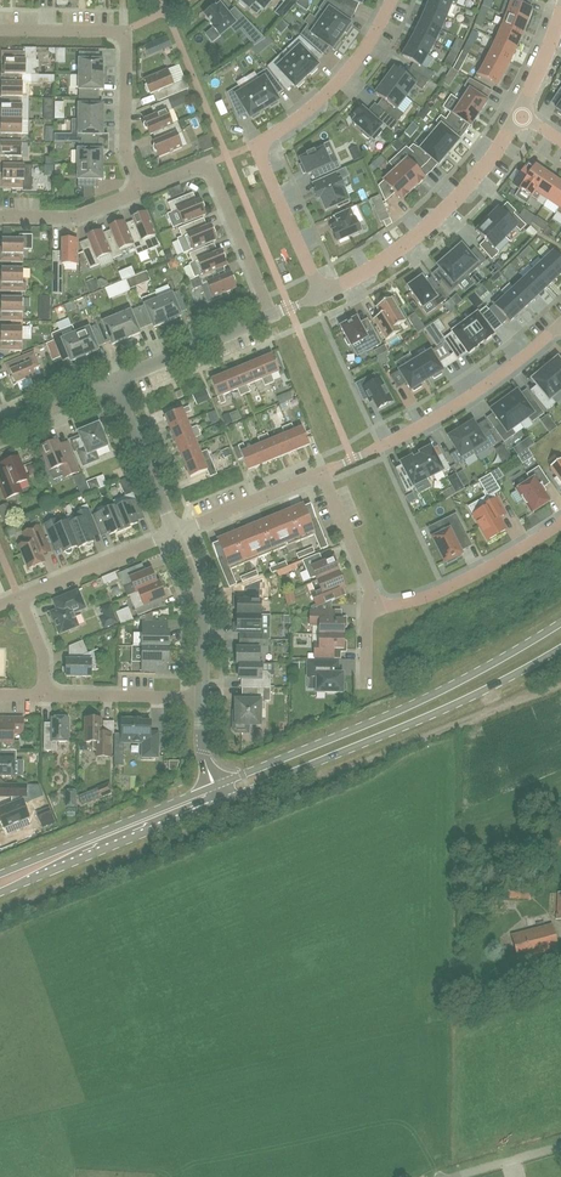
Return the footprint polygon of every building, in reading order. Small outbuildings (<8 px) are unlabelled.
[(240,2),(238,3),(245,9),(246,7),(249,9),(255,2),(262,8),(264,9),(272,0),(238,0),(240,2)] [(274,14),(282,21),(296,5),(299,1),(297,0),(280,0),(283,3),(274,14)] [(299,1),(296,5),(306,12),(310,7),(309,0),(300,0),(299,1)] [(319,10),(325,14),(320,22),(341,37),(345,33),(347,34),(352,26),(350,25),(350,24),(348,23),(338,15),(343,8),(343,7),(330,0),(326,0),(319,10)] [(354,14),(358,4),(349,0),(346,0),(343,7),(343,8),(354,14)] [(451,5),(438,0),(430,0),(426,10),(446,18),(451,5)] [(482,6),(489,9),(490,10),(493,0),(484,0),(482,6)] [(527,23),(531,10),(529,10),(514,4),(516,0),(505,0),(500,14),(504,15),(527,23)] [(529,10),(532,1),(528,0),(516,0),(514,4),(529,10)] [(257,15),(262,8),(255,2),(249,9),(257,15)] [(215,8),(204,17),(209,22),(213,28),(212,28),(213,28),(205,35),(212,43),(219,37),(220,37),(230,29),(236,24),(227,15),(220,5),(216,9),(215,8)] [(482,6),(477,18),(484,21),(489,9),(482,6)] [(265,39),(235,8),(227,15),(236,24),(230,29),(234,34),(239,30),(254,47),(265,39)] [(338,15),(348,23),(354,14),(343,8),(338,15)] [(426,10),(421,22),(440,31),(446,18),(426,10)] [(305,23),(308,25),(314,30),(320,22),(310,15),(305,23)] [(504,15),(499,27),(521,36),(527,23),(504,15)] [(473,20),(466,18),(463,25),(470,27),(473,20)] [(484,21),(477,18),(474,25),(481,28),(484,21)] [(289,27),(282,21),(275,30),(282,36),(289,27)] [(314,30),(308,25),(301,36),(315,48),(319,41),(329,48),(332,50),(333,50),(334,51),(340,43),(338,42),(341,37),(320,22),(314,30)] [(421,22),(415,33),(434,43),(440,31),(421,22)] [(516,49),(521,36),(499,27),(494,39),(516,49)] [(472,32),(467,41),(473,44),(474,44),(478,35),(472,32)] [(415,33),(409,45),(428,56),(434,43),(415,33)] [(171,47),(166,36),(143,46),(148,58),(171,47)] [(251,49),(257,56),(274,43),(268,37),(265,39),(254,47),(251,49)] [(292,43),(297,49),(288,58),(306,77),(310,74),(312,76),(318,70),(316,68),(318,66),(315,64),(307,55),(313,50),(299,37),(292,43)] [(463,41),(457,39),(451,52),(457,55),(463,41)] [(488,51),(510,62),(516,49),(494,39),(488,51)] [(319,41),(315,48),(323,55),(329,48),(319,41)] [(468,55),(473,44),(467,41),(462,52),(468,55)] [(283,52),(273,62),(278,67),(288,58),(297,49),(292,43),(283,52)] [(276,45),(272,49),(277,55),(281,51),(276,45)] [(421,67),(428,56),(409,45),(402,57),(413,64),(410,70),(414,72),(417,74),(429,81),(433,74),(426,70),(421,67)] [(4,61),(1,63),(1,75),(13,75),(23,76),(31,76),(32,61),(36,61),(37,49),(25,48),(25,52),(17,52),(17,60),(4,60),(4,61)] [(55,49),(55,55),(55,64),(65,64),(65,49),(55,49)] [(322,57),(313,50),(307,55),(315,64),(322,57)] [(488,51),(483,63),(504,74),(510,62),(488,51)] [(2,52),(1,63),(4,61),(4,60),(17,60),(17,52),(2,52)] [(450,68),(457,55),(451,52),(444,65),(450,68)] [(462,52),(452,70),(458,73),(468,55),(462,52)] [(79,75),(103,76),(103,61),(97,61),(97,53),(79,53),(79,75)] [(433,59),(428,56),(421,67),(426,70),(433,59)] [(278,67),(273,62),(268,67),(279,82),(284,77),(293,86),(295,88),(297,86),(298,88),(305,82),(303,81),(306,77),(288,58),(278,67)] [(504,74),(483,63),(476,74),(497,86),(504,74)] [(167,98),(189,89),(179,66),(144,80),(146,85),(145,88),(146,92),(150,93),(150,95),(153,94),(155,93),(162,90),(165,99),(167,98)] [(414,72),(410,70),(406,68),(401,74),(408,80),(414,72)] [(429,81),(417,74),(414,72),(408,80),(401,74),(394,69),(385,82),(406,97),(415,86),(422,91),(429,81)] [(458,73),(452,70),(451,69),(442,83),(449,88),(458,73)] [(256,76),(259,81),(250,87),(264,110),(270,107),(271,109),(278,104),(277,102),(278,101),(276,97),(270,88),(277,83),(267,70),(264,72),(256,76)] [(236,84),(238,87),(242,92),(250,87),(259,81),(256,76),(254,73),(245,78),(236,84)] [(22,98),(23,84),(30,84),(31,84),(31,76),(23,76),(13,75),(13,83),(1,83),(1,89),(0,89),(0,98),(1,98),(13,98),(22,98)] [(103,91),(103,76),(79,75),(78,98),(96,98),(96,91),(103,91)] [(31,76),(31,84),(54,84),(54,76),(38,76),(31,76)] [(284,77),(279,82),(287,92),(293,86),(284,77)] [(472,81),(469,79),(464,87),(466,89),(458,101),(479,115),(487,102),(486,101),(481,98),(487,89),(472,81)] [(384,113),(397,124),(404,115),(397,109),(406,97),(385,82),(375,94),(382,100),(389,105),(384,113)] [(270,88),(276,97),(284,92),(277,83),(270,88)] [(259,113),(264,110),(250,87),(242,92),(238,87),(227,94),(235,111),(242,106),(247,114),(250,119),(251,118),(253,120),(260,115),(259,113)] [(167,98),(168,100),(172,110),(193,101),(189,89),(167,98)] [(481,98),(486,101),(492,92),(487,89),(481,98)] [(156,103),(165,99),(162,90),(155,93),(153,94),(156,103)] [(557,109),(560,102),(560,93),(559,91),(550,104),(557,109)] [(442,108),(450,113),(458,101),(450,96),(442,108)] [(22,121),(29,121),(29,98),(22,98),(13,98),(13,105),(1,105),(1,112),(0,112),(0,120),(22,121)] [(96,105),(96,98),(78,98),(78,120),(103,120),(103,105),(96,105)] [(53,99),(44,99),(43,121),(53,121),(53,99)] [(172,125),(167,112),(172,110),(168,100),(151,107),(155,116),(144,121),(145,122),(143,126),(145,129),(148,130),(150,135),(153,134),(163,129),(172,125)] [(374,105),(367,113),(376,121),(384,113),(389,105),(382,100),(377,107),(374,105)] [(228,114),(222,101),(215,104),(221,117),(228,114)] [(453,128),(459,131),(464,123),(469,126),(470,127),(479,115),(458,101),(450,113),(445,120),(454,127),(453,128)] [(64,103),(54,103),(54,120),(64,120),(64,103)] [(242,106),(235,111),(238,119),(247,114),(242,106)] [(426,106),(417,117),(423,122),(432,111),(426,106)] [(369,138),(373,142),(386,127),(391,131),(397,124),(384,113),(376,121),(367,113),(362,109),(355,117),(357,118),(352,123),(363,133),(362,134),(368,140),(369,138)] [(453,128),(454,127),(445,120),(440,116),(435,122),(440,126),(430,138),(448,154),(459,141),(458,141),(449,133),(453,128)] [(22,121),(0,120),(0,129),(0,135),(13,136),(12,143),(22,143),(22,121)] [(78,135),(78,143),(96,143),(96,135),(102,136),(102,135),(103,120),(78,120),(73,120),(73,135),(78,135)] [(163,129),(167,138),(156,142),(153,143),(154,145),(153,148),(154,151),(157,153),(159,157),(182,148),(176,134),(181,132),(177,123),(172,125),(163,129)] [(412,123),(404,133),(410,139),(419,129),(412,123)] [(449,133),(458,141),(463,134),(469,126),(464,123),(459,131),(453,128),(449,133)] [(163,129),(153,134),(156,142),(167,138),(163,129)] [(102,150),(102,152),(109,152),(108,135),(102,135),(102,136),(96,135),(96,143),(96,150),(102,150)] [(203,153),(213,149),(208,136),(197,140),(203,153)] [(420,150),(413,145),(408,150),(413,154),(425,166),(431,160),(437,165),(438,166),(448,154),(430,138),(420,150)] [(398,141),(392,147),(397,152),(404,146),(398,141)] [(12,143),(0,143),(0,152),(0,158),(12,158),(12,166),(21,166),(22,143),(12,143)] [(96,150),(96,143),(78,143),(78,165),(102,165),(102,152),(102,150),(96,150)] [(329,143),(322,146),(330,164),(335,162),(339,169),(341,168),(329,143)] [(322,169),(325,175),(339,169),(335,162),(330,164),(322,146),(312,151),(313,153),(306,156),(307,157),(299,160),(302,165),(299,166),(301,170),(303,175),(306,174),(306,176),(311,174),(322,169)] [(388,164),(395,171),(413,154),(408,150),(406,147),(388,164)] [(357,148),(348,151),(349,151),(354,163),(362,159),(357,148)] [(425,166),(413,154),(395,171),(413,190),(417,186),(423,181),(424,180),(423,179),(418,172),(425,166)] [(381,156),(367,169),(372,174),(386,161),(381,156)] [(45,158),(45,166),(53,166),(54,158),(45,158)] [(418,172),(423,179),(431,172),(437,165),(431,160),(425,166),(418,172)] [(522,173),(514,185),(519,189),(531,197),(532,198),(547,175),(543,172),(544,170),(537,165),(536,167),(535,166),(534,168),(528,164),(522,173)] [(21,166),(12,166),(0,165),(0,166),(0,178),(3,179),(3,181),(12,181),(12,189),(23,189),(23,190),(32,190),(32,166),(24,166),(21,166)] [(102,180),(102,165),(78,165),(77,188),(85,188),(84,194),(92,195),(92,188),(95,188),(95,180),(102,180)] [(45,166),(44,166),(43,177),(54,177),(53,166),(45,166)] [(62,166),(54,166),(55,181),(63,181),(62,166)] [(324,178),(319,180),(318,181),(313,183),(313,184),(316,191),(314,192),(318,200),(320,199),(325,212),(337,206),(338,209),(349,204),(347,198),(343,189),(340,181),(347,178),(349,177),(345,168),(324,178)] [(314,180),(325,175),(322,169),(311,174),(314,180)] [(516,170),(509,180),(512,182),(519,172),(516,170)] [(402,200),(408,195),(413,190),(395,171),(378,187),(385,203),(394,194),(401,201),(402,200)] [(547,175),(532,198),(537,201),(540,196),(547,200),(547,201),(559,183),(547,175)] [(0,178),(0,189),(12,189),(12,181),(3,181),(3,179),(0,178)] [(355,194),(347,178),(340,181),(343,189),(347,198),(355,194)] [(547,201),(558,208),(559,209),(560,206),(560,184),(559,183),(547,201)] [(180,185),(168,191),(171,199),(184,194),(180,185)] [(531,197),(519,189),(514,197),(526,205),(532,198),(531,197)] [(193,193),(182,198),(186,206),(197,202),(193,193)] [(386,228),(392,224),(379,196),(371,200),(374,208),(373,209),(380,223),(383,222),(386,228)] [(186,206),(182,198),(168,204),(172,213),(177,211),(183,225),(205,215),(203,210),(205,207),(203,204),(200,203),(199,201),(197,202),(186,206)] [(547,201),(543,207),(554,215),(556,212),(558,208),(547,201)] [(516,212),(507,204),(500,210),(509,219),(514,214),(516,212)] [(354,218),(359,216),(355,207),(353,208),(346,211),(336,215),(339,223),(336,225),(332,227),(334,232),(332,233),(337,243),(339,242),(340,245),(349,241),(348,238),(350,237),(360,232),(357,225),(354,218)] [(487,220),(505,238),(516,228),(520,232),(526,226),(514,214),(509,219),(500,210),(498,209),(487,220)] [(523,210),(519,216),(530,226),(532,223),(536,218),(523,210)] [(173,229),(183,225),(177,211),(172,213),(167,215),(173,229)] [(556,212),(554,215),(551,220),(560,226),(560,216),(556,213),(556,212)] [(133,245),(132,245),(135,250),(144,246),(146,248),(148,248),(150,248),(159,244),(156,235),(146,213),(141,215),(138,213),(135,215),(134,218),(132,219),(133,222),(138,232),(129,235),(129,236),(133,245)] [(362,223),(359,216),(354,218),(357,225),(362,223)] [(536,218),(532,223),(543,231),(546,226),(548,224),(537,216),(536,218)] [(204,219),(195,222),(199,231),(207,227),(204,219)] [(495,249),(505,238),(487,220),(476,231),(485,241),(479,247),(489,258),(491,261),(499,253),(495,249)] [(129,236),(129,235),(125,225),(124,222),(119,224),(116,223),(113,224),(111,227),(110,228),(111,231),(115,241),(107,245),(110,254),(112,259),(122,255),(120,250),(132,245),(133,245),(129,236)] [(133,222),(125,225),(129,235),(138,232),(133,222)] [(184,254),(193,250),(216,241),(214,236),(215,233),(214,229),(211,228),(210,226),(207,227),(199,231),(195,222),(178,229),(182,238),(179,239),(183,251),(184,254)] [(537,234),(530,226),(524,232),(532,240),(537,234)] [(546,226),(543,231),(542,234),(548,238),(553,231),(546,226)] [(12,227),(4,227),(4,236),(12,236),(12,227)] [(107,245),(103,234),(101,231),(97,233),(93,232),(90,233),(89,236),(87,237),(88,240),(93,251),(84,254),(90,269),(99,265),(97,259),(110,254),(107,245)] [(111,231),(103,234),(107,245),(115,241),(111,231)] [(19,235),(19,240),(23,240),(23,251),(32,251),(32,236),(19,235)] [(62,254),(52,254),(52,295),(62,295),(63,265),(77,265),(78,240),(72,240),(70,238),(66,238),(64,240),(62,240),(62,252),(62,254)] [(11,263),(23,263),(23,251),(23,240),(19,240),(0,239),(0,252),(2,253),(2,255),(11,255),(11,263)] [(93,251),(88,240),(79,244),(84,254),(93,251)] [(144,246),(135,250),(137,256),(160,246),(159,244),(150,248),(148,248),(146,248),(144,246)] [(214,244),(206,247),(209,256),(218,253),(214,244)] [(449,256),(468,277),(486,261),(474,249),(468,254),(461,246),(449,256)] [(213,271),(213,272),(224,267),(226,266),(224,261),(226,258),(224,255),(221,253),(220,252),(218,253),(209,256),(206,247),(189,254),(192,263),(189,264),(195,278),(194,278),(195,278),(203,275),(204,275),(213,271)] [(529,247),(520,256),(523,260),(533,251),(529,247)] [(544,261),(552,254),(545,247),(537,253),(544,261)] [(170,251),(163,254),(165,258),(166,261),(173,258),(170,251)] [(0,252),(0,263),(11,263),(11,255),(2,255),(2,253),(0,252)] [(558,278),(560,275),(560,261),(553,253),(552,254),(544,261),(543,262),(558,278)] [(97,259),(99,265),(101,268),(114,263),(112,259),(110,254),(97,259)] [(447,277),(441,282),(450,292),(458,286),(468,277),(449,256),(437,266),(439,268),(447,277)] [(165,258),(158,261),(160,266),(167,263),(166,261),(165,258)] [(167,263),(171,272),(179,268),(175,258),(173,258),(166,261),(167,263)] [(516,260),(510,265),(514,268),(519,264),(516,260)] [(499,272),(504,267),(499,261),(493,266),(499,272)] [(543,262),(533,271),(548,287),(558,278),(543,262)] [(528,265),(519,274),(524,280),(533,271),(528,265)] [(487,272),(492,278),(499,272),(493,266),(487,272)] [(118,273),(122,282),(125,281),(136,277),(132,267),(118,273)] [(216,280),(227,275),(224,267),(213,272),(216,280)] [(447,277),(439,268),(431,275),(438,285),(441,282),(447,277)] [(11,292),(26,293),(27,284),(23,284),(23,269),(0,269),(0,282),(1,283),(1,284),(11,284),(11,292)] [(216,280),(213,272),(213,271),(204,275),(203,275),(195,278),(195,279),(198,277),(202,286),(207,284),(213,298),(236,289),(234,284),(235,281),(234,277),(230,276),(230,274),(227,275),(216,280)] [(524,280),(539,295),(548,287),(533,271),(524,280)] [(150,282),(147,272),(136,277),(125,281),(129,290),(150,282)] [(492,278),(489,281),(493,285),(502,276),(501,274),(499,272),(492,278)] [(470,279),(474,285),(479,290),(482,287),(486,284),(476,274),(470,279)] [(438,288),(432,293),(425,283),(422,278),(420,279),(419,277),(411,282),(413,284),(408,287),(411,293),(422,308),(432,302),(436,308),(447,300),(438,288)] [(470,279),(468,277),(458,286),(464,293),(474,285),(470,279)] [(431,278),(425,283),(432,293),(438,288),(431,278)] [(106,287),(102,279),(97,281),(95,280),(94,279),(87,282),(91,293),(106,287)] [(539,295),(524,280),(514,289),(529,304),(539,295)] [(129,290),(125,281),(122,282),(105,289),(109,300),(130,292),(129,290)] [(0,282),(0,292),(11,292),(11,284),(1,284),(1,283),(0,282)] [(480,299),(487,293),(482,287),(479,290),(475,293),(480,299)] [(179,291),(172,294),(170,288),(156,294),(158,300),(167,322),(181,317),(180,314),(179,310),(186,308),(179,291)] [(529,304),(514,289),(505,297),(519,313),(529,304)] [(480,299),(475,293),(467,299),(476,310),(483,304),(480,299)] [(158,300),(156,294),(141,300),(143,306),(158,300)] [(509,323),(519,313),(505,297),(502,294),(491,303),(493,305),(488,310),(497,321),(501,326),(507,320),(509,323)] [(457,295),(450,300),(455,308),(463,303),(457,295)] [(39,297),(39,321),(49,321),(50,297),(39,297)] [(11,322),(23,322),(23,298),(0,298),(0,311),(1,312),(1,314),(11,314),(11,322)] [(376,308),(380,315),(374,319),(373,320),(374,320),(377,326),(386,341),(394,336),(400,332),(401,332),(400,331),(398,327),(405,322),(396,307),(398,306),(394,299),(392,300),(391,299),(376,308)] [(154,328),(167,322),(158,300),(143,306),(137,308),(144,325),(151,322),(153,326),(154,328)] [(454,309),(455,308),(450,300),(443,305),(449,313),(454,309)] [(64,306),(67,313),(74,310),(71,302),(64,306)] [(436,309),(436,308),(432,302),(422,308),(427,315),(436,309)] [(497,321),(488,310),(486,307),(464,323),(480,344),(484,341),(485,342),(493,336),(492,334),(489,330),(492,327),(491,326),(497,321)] [(137,328),(144,325),(137,308),(117,317),(126,339),(140,334),(139,331),(137,328)] [(0,311),(0,322),(11,322),(11,314),(1,314),(1,312),(0,311)] [(414,314),(407,319),(417,335),(424,330),(425,330),(414,314)] [(93,318),(96,325),(103,323),(100,315),(93,318)] [(112,345),(126,339),(117,317),(103,323),(96,325),(103,342),(109,339),(111,343),(112,345)] [(381,345),(374,331),(366,336),(359,324),(356,318),(356,319),(349,322),(348,321),(348,320),(340,324),(342,326),(340,327),(343,333),(346,338),(344,339),(348,347),(350,346),(351,347),(360,342),(366,352),(366,353),(381,345)] [(367,319),(359,324),(366,336),(374,331),(367,319)] [(443,339),(444,338),(441,334),(445,330),(438,320),(432,324),(443,339)] [(502,327),(501,326),(497,321),(491,326),(492,327),(489,330),(492,334),(502,327)] [(137,328),(139,331),(153,326),(151,322),(144,325),(137,328)] [(443,339),(453,354),(457,361),(467,354),(468,355),(476,349),(476,348),(480,344),(464,323),(444,338),(443,339)] [(442,371),(442,370),(457,361),(453,354),(443,339),(432,324),(425,330),(424,330),(436,348),(443,344),(450,356),(438,364),(442,371)] [(96,345),(103,342),(96,325),(75,334),(84,357),(98,351),(97,348),(96,345)] [(71,362),(84,357),(75,334),(72,326),(52,334),(52,337),(54,342),(61,358),(61,359),(68,356),(69,360),(71,362)] [(21,352),(22,328),(10,328),(0,328),(0,352),(21,352)] [(22,328),(21,352),(27,349),(28,352),(46,345),(42,335),(28,341),(28,328),(22,328)] [(96,345),(97,348),(111,343),(109,339),(103,342),(96,345)] [(53,361),(61,358),(54,342),(46,345),(53,361)] [(356,357),(366,352),(360,342),(351,347),(356,357)] [(442,372),(443,372),(442,370),(442,371),(438,364),(450,356),(443,344),(436,348),(414,362),(427,381),(433,378),(434,380),(442,375),(441,373),(442,372)] [(377,358),(383,355),(387,353),(384,346),(374,352),(377,358)] [(10,372),(8,375),(13,386),(17,385),(31,379),(36,377),(33,370),(40,367),(34,352),(15,360),(19,367),(10,371),(10,372)] [(394,364),(399,371),(414,362),(410,354),(394,364)] [(259,360),(269,384),(274,382),(271,376),(279,372),(272,355),(259,360)] [(387,362),(383,355),(377,358),(381,366),(387,362)] [(545,370),(560,389),(560,363),(559,360),(557,359),(556,360),(555,358),(548,364),(549,366),(545,370)] [(4,364),(8,375),(10,372),(10,371),(19,367),(15,360),(4,364)] [(265,386),(269,384),(259,360),(247,365),(254,383),(262,380),(265,386)] [(411,391),(412,391),(411,391),(412,390),(413,392),(422,387),(420,385),(427,381),(414,362),(399,371),(390,377),(395,385),(398,389),(406,384),(410,390),(411,391)] [(247,386),(254,383),(247,365),(235,370),(245,395),(250,393),(247,386)] [(240,396),(245,395),(235,370),(223,375),(230,393),(237,390),(240,396)] [(536,386),(541,391),(535,397),(547,411),(555,404),(551,399),(560,390),(560,389),(545,370),(540,373),(538,372),(532,377),(533,379),(532,380),(536,386)] [(362,381),(355,384),(363,402),(368,399),(370,402),(372,401),(377,410),(392,402),(380,379),(377,381),(373,374),(362,381)] [(223,396),(230,393),(223,375),(211,381),(218,398),(221,405),(226,403),(223,396)] [(31,379),(17,385),(20,392),(34,386),(31,379)] [(530,391),(535,397),(541,391),(536,386),(530,391)] [(206,390),(192,396),(197,406),(210,400),(206,390)] [(528,407),(535,402),(526,390),(519,395),(528,407)] [(175,394),(177,400),(183,397),(181,391),(175,394)] [(507,398),(504,401),(520,424),(528,419),(531,423),(544,415),(535,402),(528,407),(519,395),(517,392),(515,393),(514,391),(506,396),(507,398)] [(290,392),(277,398),(280,406),(294,400),(290,392)] [(520,424),(504,401),(500,404),(498,402),(490,408),(492,410),(490,411),(493,414),(501,426),(495,430),(504,443),(516,435),(512,430),(520,424)] [(170,429),(187,422),(184,415),(191,412),(189,407),(182,410),(182,409),(165,417),(170,429)] [(215,411),(207,414),(211,425),(219,422),(215,411)] [(241,420),(238,412),(230,415),(233,423),(241,420)] [(225,426),(233,423),(230,415),(229,414),(221,417),(225,426)] [(486,419),(495,430),(501,426),(493,414),(486,419)] [(557,428),(548,416),(540,422),(550,434),(557,428)] [(463,425),(465,427),(460,430),(475,454),(476,456),(487,450),(496,444),(489,432),(483,435),(482,434),(480,433),(476,427),(472,420),(463,425)] [(483,435),(489,432),(491,430),(485,421),(476,427),(480,433),(482,434),(483,435)] [(175,441),(199,431),(197,426),(190,429),(187,422),(170,429),(175,441)] [(76,451),(77,452),(83,467),(99,460),(96,452),(108,447),(99,424),(78,433),(80,436),(85,448),(76,451)] [(287,426),(297,450),(309,445),(302,428),(294,431),(292,424),(287,426)] [(285,455),(297,450),(287,426),(282,428),(285,435),(278,438),(285,455)] [(460,430),(456,432),(455,430),(447,435),(457,451),(450,456),(456,466),(457,468),(465,463),(464,461),(475,454),(460,430)] [(180,453),(197,446),(194,439),(201,436),(199,431),(175,441),(180,453)] [(285,455),(278,438),(270,441),(267,434),(263,436),(272,460),(285,455)] [(72,453),(76,451),(85,448),(80,436),(68,441),(72,453)] [(260,465),(272,460),(263,436),(258,438),(261,445),(253,448),(260,465)] [(513,450),(517,457),(528,449),(534,445),(530,438),(513,450)] [(79,472),(73,457),(74,456),(72,453),(68,441),(58,445),(57,442),(52,444),(50,443),(49,443),(47,444),(46,445),(45,447),(41,448),(54,480),(64,476),(65,478),(79,472)] [(260,465),(253,448),(246,451),(243,444),(238,446),(241,453),(243,459),(248,470),(260,465)] [(185,465),(209,455),(207,451),(200,453),(197,446),(180,453),(185,465)] [(238,461),(243,459),(241,453),(238,446),(233,448),(238,461)] [(436,458),(442,455),(437,447),(432,450),(436,458)] [(495,451),(504,466),(511,461),(502,447),(495,451)] [(420,456),(416,458),(428,479),(442,472),(443,473),(450,469),(442,455),(436,458),(432,450),(430,448),(419,454),(420,456)] [(229,449),(221,452),(224,460),(232,456),(229,449)] [(533,458),(528,449),(517,457),(523,465),(533,458)] [(476,456),(479,460),(480,462),(490,456),(487,450),(476,456)] [(464,461),(465,463),(467,467),(479,460),(476,456),(475,454),(464,461)] [(211,460),(209,455),(185,465),(190,478),(207,471),(204,463),(211,460)] [(4,461),(3,464),(2,464),(5,471),(0,473),(0,485),(6,499),(21,493),(18,484),(27,480),(18,458),(11,460),(9,459),(4,461)] [(428,479),(416,458),(413,460),(411,458),(400,464),(401,466),(406,474),(399,478),(406,493),(414,488),(414,487),(428,479)] [(217,475),(211,460),(204,463),(207,471),(210,478),(217,475)] [(549,468),(556,478),(554,480),(559,488),(560,486),(560,460),(549,468)] [(34,465),(26,468),(29,477),(37,473),(34,465)] [(406,474),(401,466),(395,469),(399,478),(406,474)] [(551,502),(542,489),(549,484),(538,468),(526,475),(530,481),(516,490),(517,491),(523,501),(532,514),(551,502)] [(490,474),(495,484),(504,478),(498,469),(490,474)] [(456,475),(464,488),(470,484),(462,471),(456,475)] [(90,494),(86,483),(83,474),(73,478),(81,498),(90,494)] [(485,492),(488,497),(499,490),(495,484),(490,474),(488,475),(478,482),(485,492)] [(464,488),(456,475),(448,479),(452,488),(456,494),(464,489),(464,488)] [(107,487),(103,476),(86,483),(90,494),(107,487)] [(129,478),(119,482),(125,495),(134,491),(129,478)] [(414,487),(414,488),(418,495),(432,488),(428,479),(414,487)] [(445,500),(456,494),(452,488),(442,494),(445,500)] [(469,508),(473,515),(481,511),(480,508),(496,499),(494,495),(500,491),(499,490),(488,497),(485,492),(482,494),(485,498),(469,508)] [(523,501),(517,491),(510,495),(517,506),(523,501)] [(131,528),(130,527),(138,524),(137,521),(143,519),(133,493),(112,502),(114,507),(124,531),(131,528)] [(406,498),(409,504),(415,501),(412,494),(406,498)] [(480,508),(481,511),(473,515),(488,541),(506,530),(499,519),(505,515),(496,499),(480,508)] [(114,507),(112,502),(112,501),(103,504),(106,511),(114,507)] [(3,524),(14,520),(8,505),(0,508),(0,517),(3,524)] [(92,539),(100,535),(89,510),(88,510),(87,505),(79,509),(80,513),(74,516),(77,521),(69,525),(79,548),(85,546),(86,547),(88,548),(89,548),(90,548),(91,547),(92,546),(92,545),(92,544),(92,543),(93,542),(92,539)] [(289,511),(301,541),(314,535),(320,550),(328,547),(311,505),(304,508),(303,506),(289,511)] [(117,534),(124,531),(114,507),(106,511),(105,511),(96,515),(94,516),(102,536),(109,533),(110,535),(116,533),(117,534)] [(296,543),(301,541),(289,511),(275,517),(287,547),(296,543)] [(66,517),(68,522),(69,525),(77,521),(74,516),(74,514),(66,517)] [(448,530),(432,538),(444,562),(444,563),(446,563),(447,565),(456,560),(455,558),(462,555),(461,553),(456,543),(467,537),(456,514),(443,520),(448,530)] [(521,521),(526,530),(537,523),(532,514),(521,521)] [(36,516),(29,520),(32,527),(39,524),(36,516)] [(273,553),(287,547),(275,517),(261,523),(273,553)] [(69,525),(68,522),(60,525),(58,520),(43,526),(54,552),(62,549),(64,553),(65,552),(66,554),(68,555),(70,554),(71,553),(72,549),(78,547),(78,548),(79,548),(69,525)] [(448,530),(443,520),(427,529),(432,538),(448,530)] [(258,559),(273,553),(261,523),(246,529),(258,559)] [(41,557),(50,553),(39,526),(24,533),(28,543),(19,546),(29,569),(44,563),(41,557)] [(13,528),(6,531),(9,539),(16,536),(13,528)] [(250,562),(258,559),(246,529),(232,535),(244,564),(250,562)] [(230,570),(244,564),(232,535),(218,541),(218,543),(212,546),(229,588),(237,585),(230,570)] [(456,543),(461,553),(472,547),(467,537),(456,543)] [(296,543),(287,547),(289,553),(298,549),(296,543)] [(297,554),(299,559),(315,552),(313,547),(297,554)] [(317,581),(338,572),(336,566),(338,565),(334,556),(319,562),(316,555),(302,561),(303,564),(307,572),(310,580),(315,577),(317,581)] [(280,570),(277,572),(279,577),(298,570),(297,567),(303,564),(302,561),(288,567),(280,570)] [(250,562),(244,564),(247,572),(252,570),(250,562)] [(133,578),(145,572),(142,564),(129,570),(133,578)] [(127,597),(129,596),(157,584),(151,570),(145,572),(133,578),(129,570),(118,574),(123,587),(127,597)] [(248,574),(250,579),(259,576),(256,570),(248,574)] [(303,582),(310,580),(307,572),(300,575),(303,582)] [(341,579),(338,572),(317,581),(311,583),(316,593),(311,595),(317,608),(335,600),(342,597),(340,590),(347,587),(343,578),(341,579)] [(114,573),(101,578),(104,586),(117,580),(114,573)] [(242,582),(250,579),(248,574),(240,577),(242,582)] [(157,584),(129,596),(138,616),(144,613),(152,610),(149,604),(163,598),(165,597),(159,583),(157,584)] [(309,596),(311,595),(316,593),(311,583),(304,586),(309,596)] [(50,613),(59,635),(78,627),(73,614),(85,609),(78,591),(53,601),(57,610),(50,613)] [(237,615),(261,616),(261,601),(258,601),(259,591),(257,591),(249,591),(245,591),(245,598),(243,600),(234,600),(233,607),(237,607),(237,615)] [(293,594),(285,596),(288,606),(296,604),(293,594)] [(149,604),(152,610),(166,607),(163,598),(149,604)] [(335,600),(317,608),(317,611),(332,611),(332,603),(336,602),(335,600)] [(117,623),(110,605),(101,609),(105,618),(100,620),(104,628),(117,623)] [(128,609),(116,614),(121,626),(133,621),(128,609)] [(319,626),(319,635),(344,635),(344,628),(346,628),(346,618),(342,618),(334,618),(334,611),(332,611),(317,611),(315,611),(310,613),(310,626),(319,626)] [(261,630),(261,616),(237,615),(237,624),(233,623),(233,630),(244,631),(244,640),(252,640),(263,640),(263,630),(261,630)] [(263,640),(269,640),(271,640),(271,616),(261,616),(261,630),(263,630),(263,640)] [(142,647),(169,647),(169,632),(167,632),(167,622),(152,622),(144,623),(143,623),(142,633),(134,633),(133,647),(142,647)] [(244,631),(233,630),(233,635),(240,635),(240,640),(244,640),(244,631)] [(341,659),(341,652),(346,652),(346,642),(344,642),(344,635),(319,635),(319,643),(314,643),(314,658),(341,659)] [(269,640),(263,640),(252,640),(252,649),(240,649),(237,649),(236,664),(239,664),(262,664),(262,657),(265,657),(269,653),(269,640)] [(244,640),(240,640),(240,649),(252,649),(252,640),(244,640)] [(69,647),(69,661),(75,661),(75,653),(86,648),(83,641),(69,647)] [(132,664),(142,664),(142,647),(133,647),(132,647),(132,664)] [(168,663),(169,647),(142,647),(142,664),(142,671),(166,672),(166,663),(168,663)] [(94,656),(92,652),(88,654),(86,648),(75,653),(75,661),(69,661),(67,661),(66,677),(91,677),(91,670),(96,670),(96,666),(95,661),(94,656)] [(340,674),(340,662),(308,661),(307,678),(316,678),(316,691),(316,693),(343,693),(343,692),(345,692),(346,690),(346,684),(345,683),(343,683),(343,674),(340,674)] [(262,672),(262,664),(239,664),(239,679),(241,679),(254,679),(254,689),(256,689),(271,689),(271,676),(267,672),(262,672)] [(274,664),(262,664),(262,672),(267,672),(271,676),(274,676),(274,664)] [(307,691),(316,691),(316,678),(307,678),(307,691)] [(242,688),(254,689),(254,679),(241,679),(241,688),(242,688)] [(254,689),(242,688),(242,701),(256,701),(256,689),(254,689)] [(270,701),(271,689),(256,689),(256,701),(242,701),(236,701),(236,717),(233,717),(233,730),(236,733),(248,733),(248,725),(260,725),(260,710),(265,710),(266,701),(270,701)] [(52,735),(44,735),(44,751),(57,751),(57,742),(68,742),(68,719),(61,719),(61,718),(59,717),(57,717),(55,718),(54,719),(52,719),(52,724),(52,735)] [(103,734),(103,733),(101,730),(101,723),(101,719),(99,719),(97,717),(95,717),(93,717),(91,719),(85,719),(85,743),(92,743),(92,749),(95,752),(97,752),(97,757),(111,757),(111,734),(103,734)] [(142,758),(158,758),(158,746),(160,746),(160,732),(151,732),(151,722),(136,722),(136,720),(133,720),(133,719),(132,717),(126,717),(125,718),(125,720),(122,720),(121,743),(142,743),(142,758)] [(23,719),(0,718),(0,743),(13,743),(13,734),(23,734),(23,719)] [(103,734),(111,734),(113,734),(114,723),(101,723),(101,730),(103,733),(103,734)] [(16,751),(20,751),(20,743),(13,743),(0,743),(0,751),(16,751)] [(14,777),(14,760),(16,760),(16,751),(0,751),(0,777),(14,777)] [(14,760),(14,777),(23,777),(23,760),(16,760),(14,760)] [(98,789),(101,796),(112,791),(109,784),(98,789)] [(4,797),(12,797),(26,797),(26,785),(4,785),(0,785),(0,797),(4,797)] [(22,801),(24,806),(43,798),(38,785),(26,785),(26,797),(12,797),(12,803),(6,805),(7,807),(22,801)] [(98,789),(79,797),(81,807),(102,799),(101,796),(98,789)] [(66,791),(66,806),(76,806),(76,792),(66,791)] [(4,828),(29,817),(24,806),(22,801),(7,807),(0,810),(0,822),(2,822),(4,828)] [(48,808),(36,813),(42,829),(55,824),(48,808)] [(560,844),(560,833),(551,832),(551,844),(560,844)] [(531,886),(501,885),(501,899),(531,900),(531,886)] [(518,961),(559,951),(552,926),(512,937),(518,961)]
